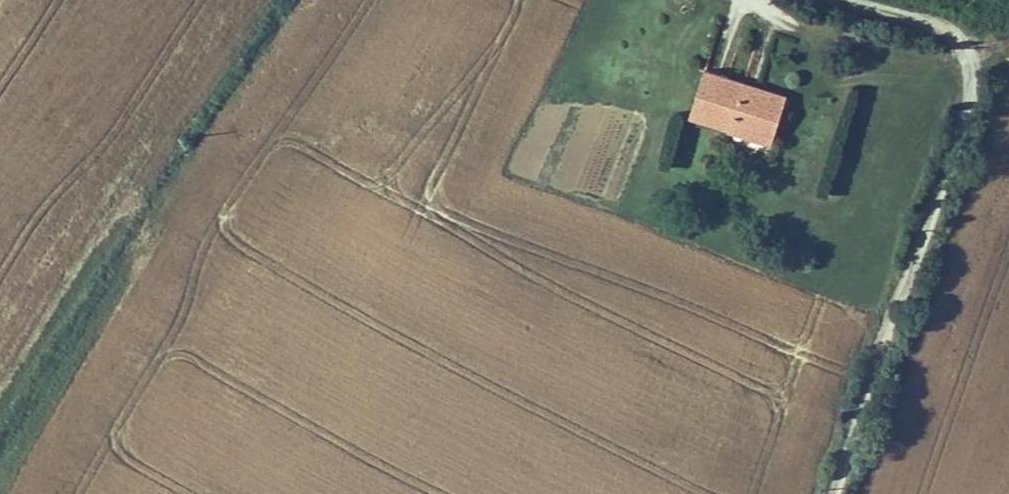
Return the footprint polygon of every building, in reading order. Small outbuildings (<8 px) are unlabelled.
[(706,78),(693,123),(734,133),(735,129),(778,143),(790,101),(706,78)] [(734,133),(732,139),(776,151),(778,143),(735,129),(734,133)]
